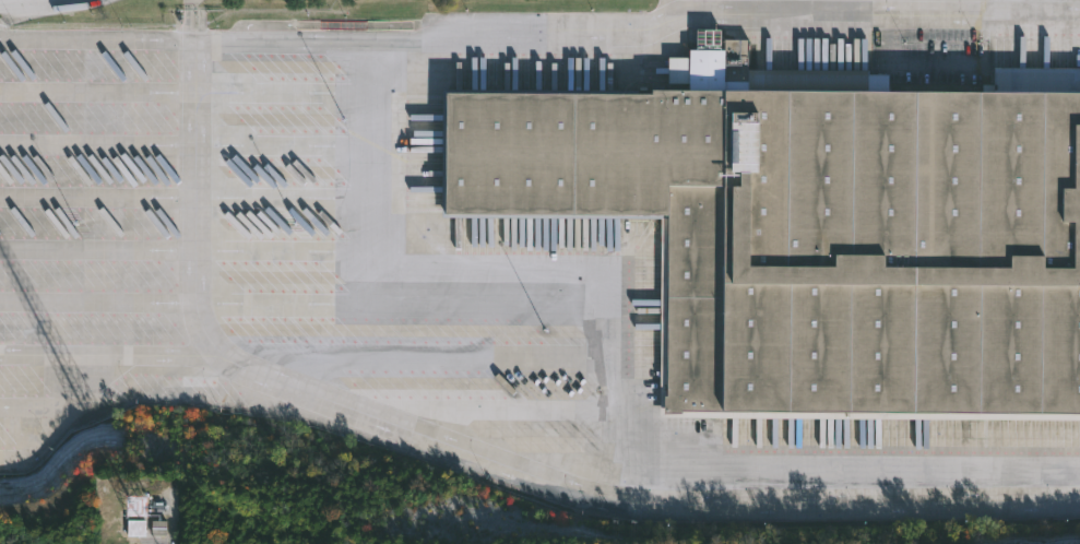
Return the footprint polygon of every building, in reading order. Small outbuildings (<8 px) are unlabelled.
[(443,91),(1079,95),(1079,415),(664,412),(665,217),(443,216),(443,91)] [(146,537),(146,522),(129,523),(129,537),(146,537)]
